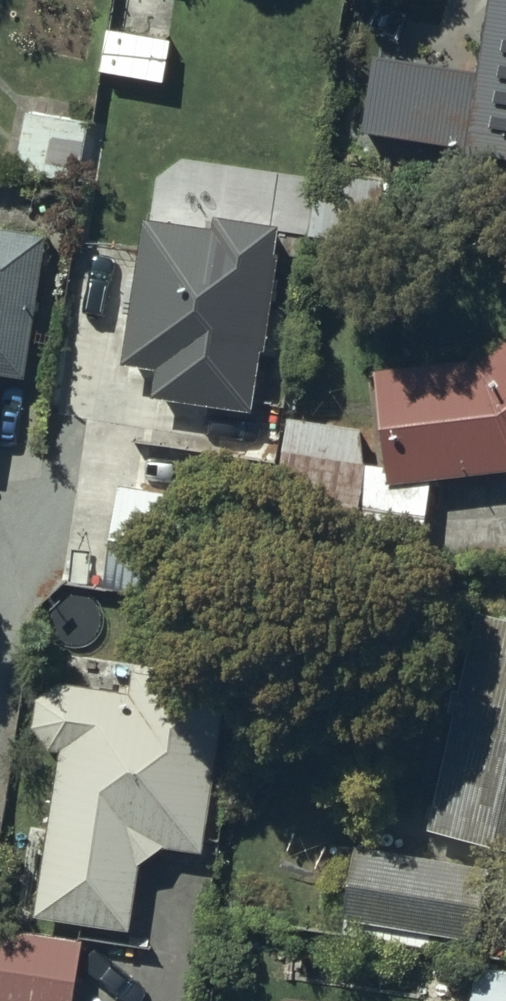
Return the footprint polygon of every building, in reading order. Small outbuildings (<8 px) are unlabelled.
[(476,69),(370,52),(359,124),(505,148),(505,0),(487,0),(476,69)] [(165,77),(171,38),(106,28),(100,67),(165,77)] [(79,117),(25,108),(16,161),(70,171),(79,117)] [(310,170),(309,232),(403,233),(404,171),(310,170)] [(262,206),(216,200),(214,212),(145,203),(128,329),(158,334),(153,364),(238,376),(262,206)] [(0,209),(0,339),(8,341),(30,214),(0,209)] [(477,339),(373,352),(386,452),(505,437),(505,316),(477,339)] [(270,475),(277,419),(252,416),(251,425),(233,423),(232,433),(203,429),(199,466),(270,475)] [(361,427),(285,416),(274,491),(350,502),(361,427)] [(238,504),(119,484),(104,568),(223,588),(238,504)] [(471,606),(424,819),(505,837),(505,614),(471,606)] [(213,687),(140,676),(137,696),(53,683),(39,694),(34,718),(45,736),(59,738),(32,905),(122,919),(136,832),(189,841),(213,687)] [(473,862),(352,840),(340,903),(462,925),(473,862)] [(0,927),(0,995),(39,1000),(67,1000),(77,939),(0,927)] [(476,964),(470,1000),(505,1000),(505,969),(476,964)]
